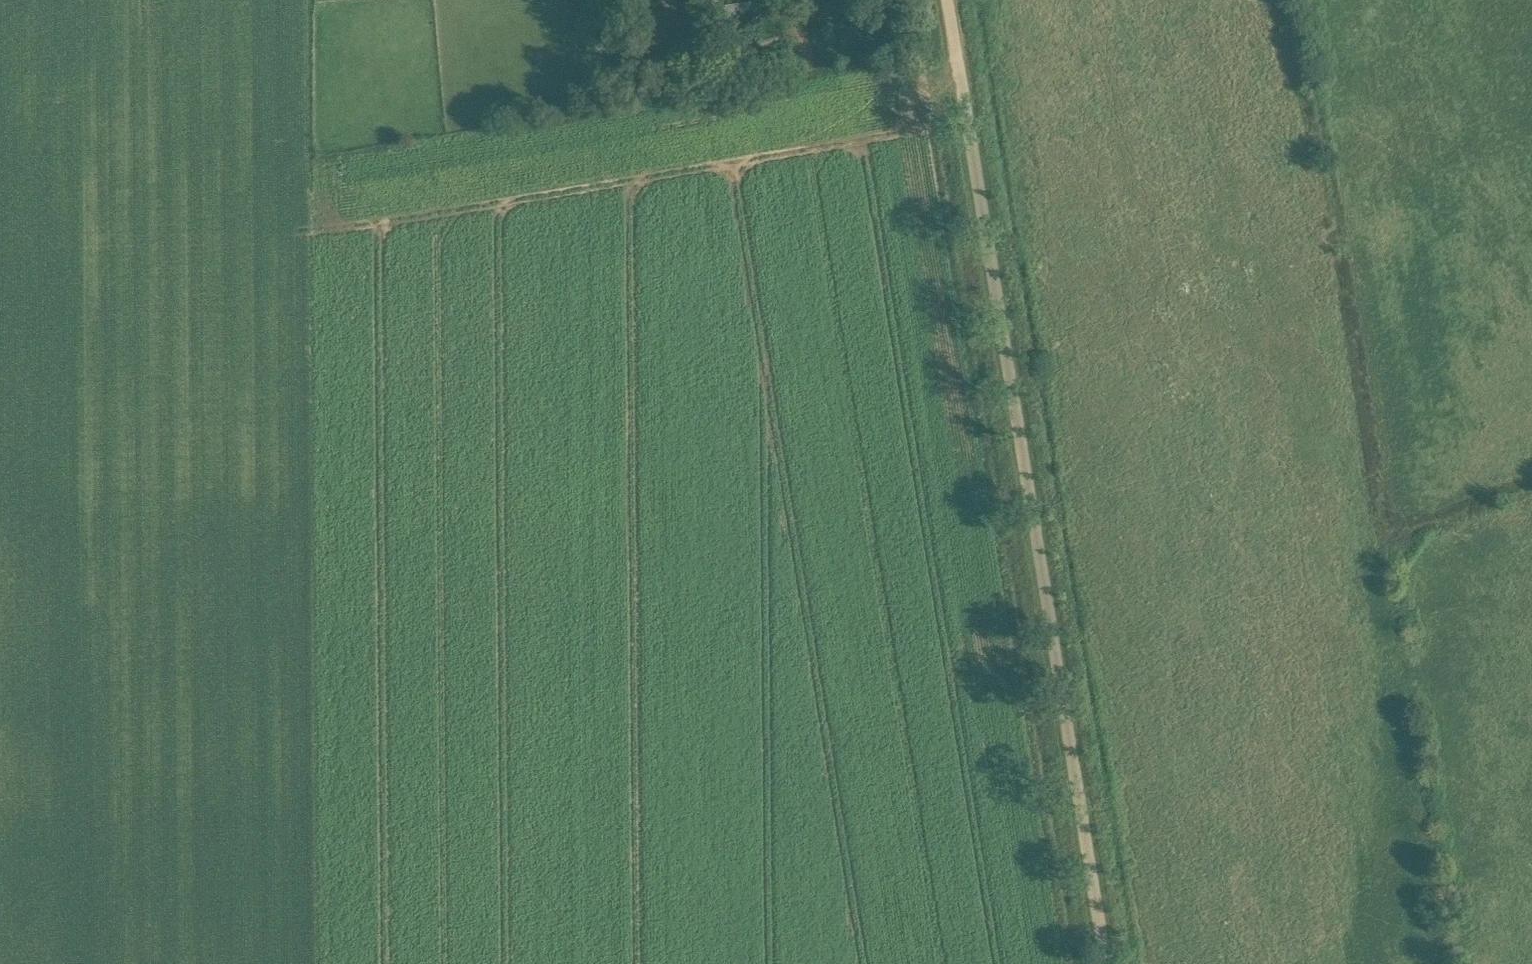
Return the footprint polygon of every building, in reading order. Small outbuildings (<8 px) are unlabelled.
[(766,13),(779,12),(778,0),(765,0),(766,13)] [(609,35),(597,36),(598,50),(610,49),(609,35)]
